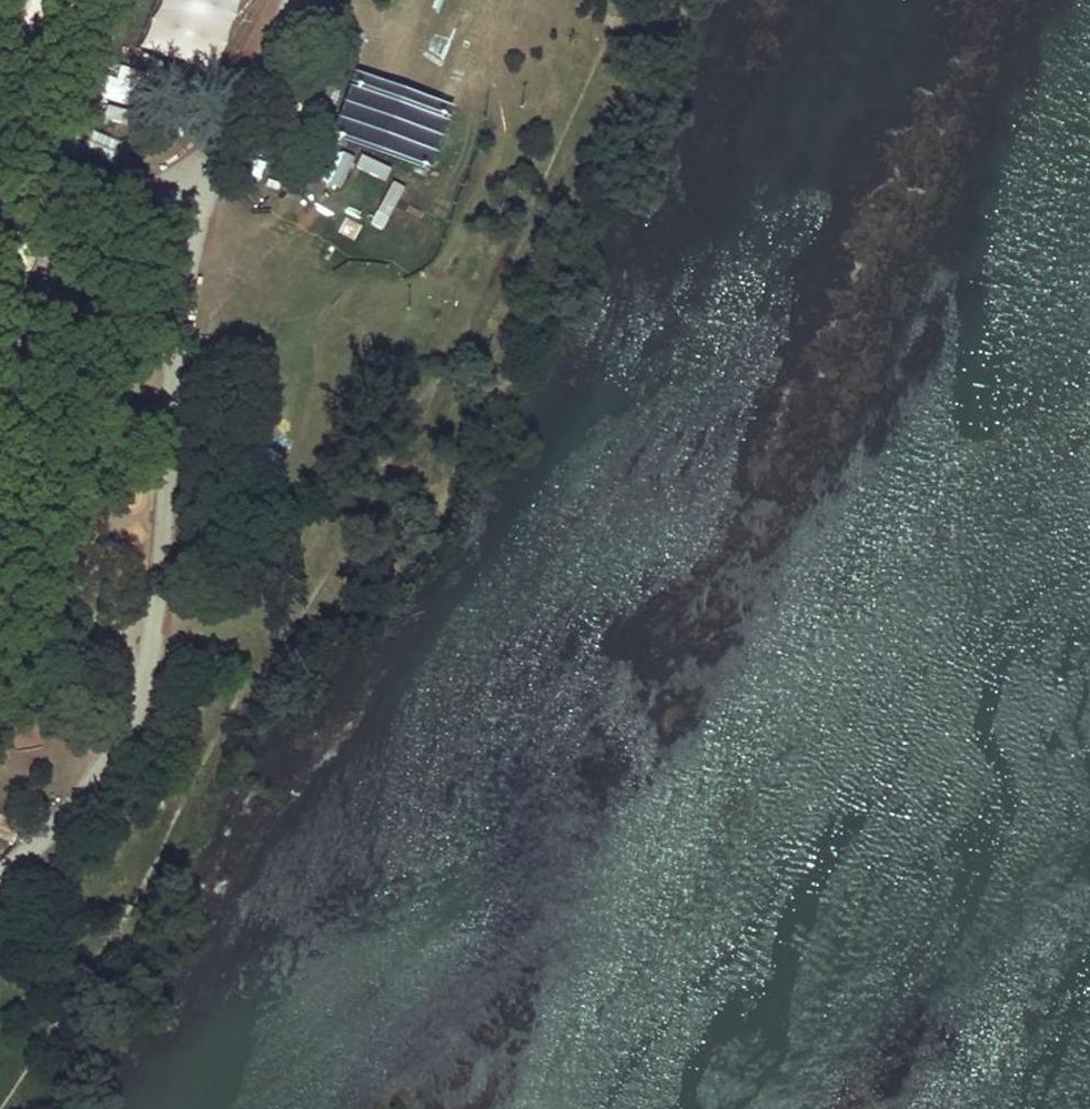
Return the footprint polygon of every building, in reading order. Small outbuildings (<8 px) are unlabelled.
[(107,66),(144,79),(149,65),(177,74),(184,54),(210,63),(232,0),(131,0),(107,66)]
